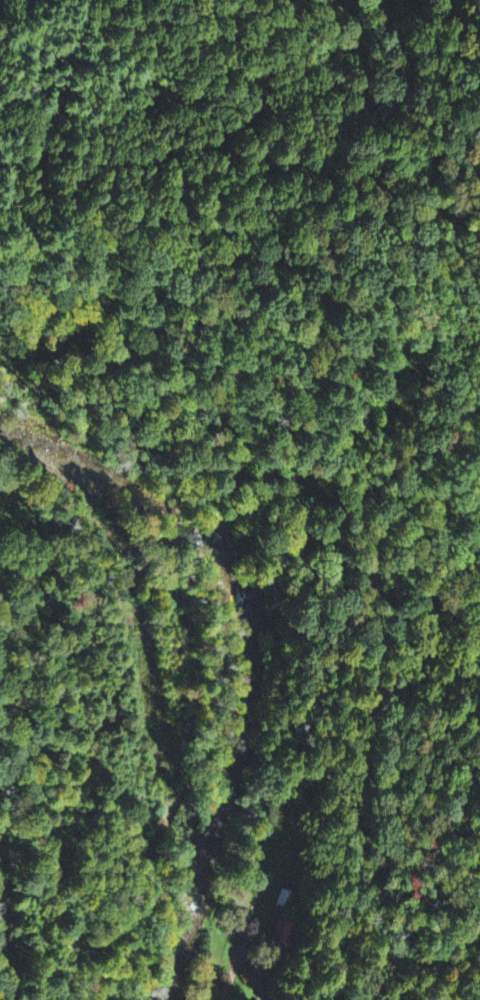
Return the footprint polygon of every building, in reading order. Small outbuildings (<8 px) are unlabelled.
[(275,902),(288,907),(294,890),(280,886),(275,902)] [(268,953),(272,954),(268,965),(284,970),(295,933),(293,933),(296,923),(279,917),(268,953)]
